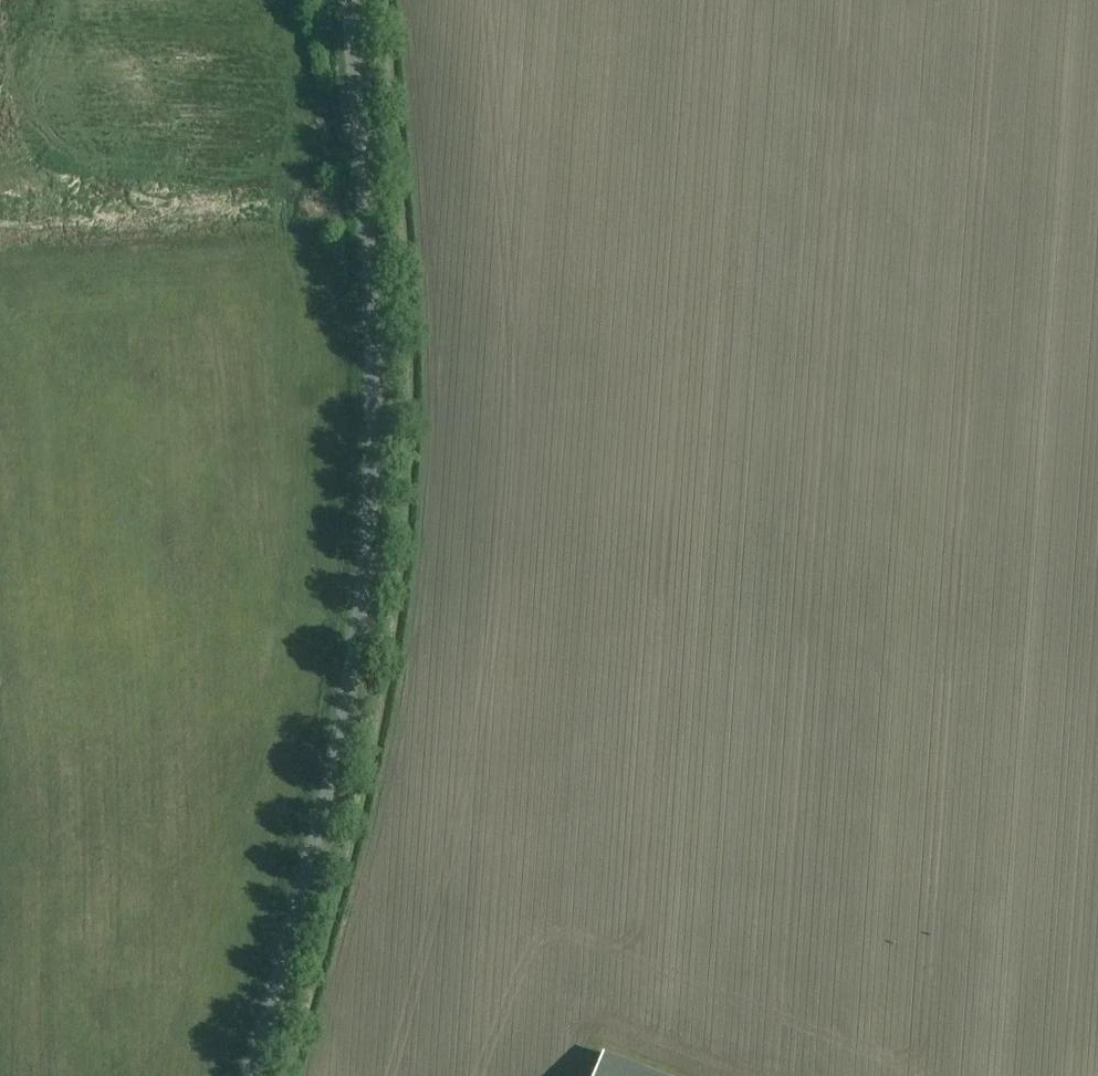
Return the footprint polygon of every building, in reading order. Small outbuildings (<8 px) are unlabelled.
[(603,1055),(595,1075),(658,1075),(603,1055)]
